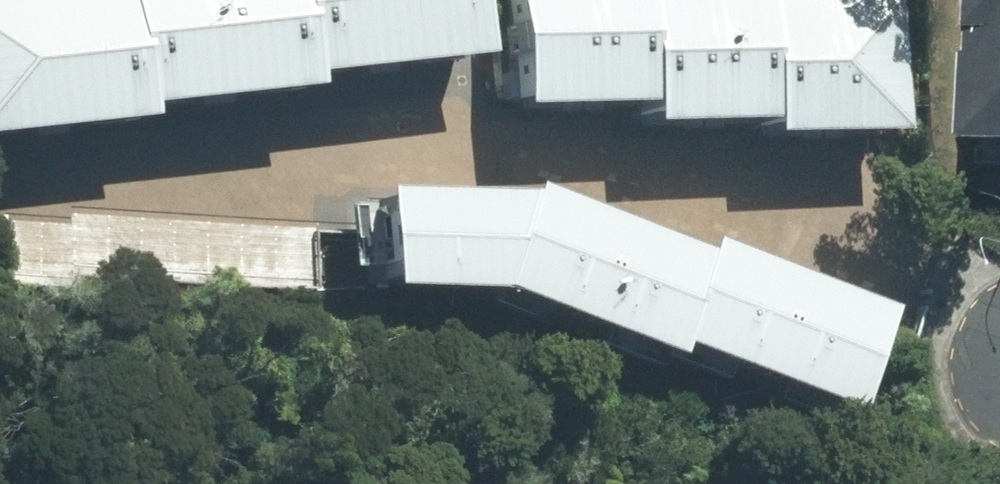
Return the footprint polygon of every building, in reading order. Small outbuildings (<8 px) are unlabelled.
[(0,1),(0,130),(68,121),(52,0),(5,0),(0,1)] [(145,0),(52,0),(68,121),(159,109),(158,99),(145,0)] [(158,99),(238,89),(227,0),(145,0),(158,99)] [(327,78),(326,64),(318,0),(227,0),(238,89),(327,78)] [(326,64),(410,54),(403,0),(318,0),(326,64)] [(496,44),(491,0),(403,0),(410,54),(496,44)] [(534,99),(602,96),(598,0),(530,0),(534,99)] [(602,96),(666,93),(661,0),(598,0),(602,96)] [(666,93),(667,116),(729,113),(724,0),(661,0),(666,93)] [(786,110),(782,0),(724,0),(729,113),(786,110)] [(786,110),(786,128),(850,125),(845,0),(782,0),(786,110)] [(912,122),(907,0),(845,0),(850,125),(912,122)] [(965,155),(999,156),(999,0),(969,0),(965,155)] [(602,315),(637,220),(550,189),(548,194),(516,283),(602,315)] [(516,283),(548,194),(413,191),(417,280),(516,283)] [(317,288),(320,227),(75,215),(74,223),(9,220),(6,281),(72,284),(72,276),(317,288)] [(694,334),(724,253),(637,220),(602,315),(689,347),(694,334)] [(780,367),(816,273),(730,238),(724,253),(694,334),(780,367)] [(780,367),(869,402),(905,308),(816,273),(780,367)]
